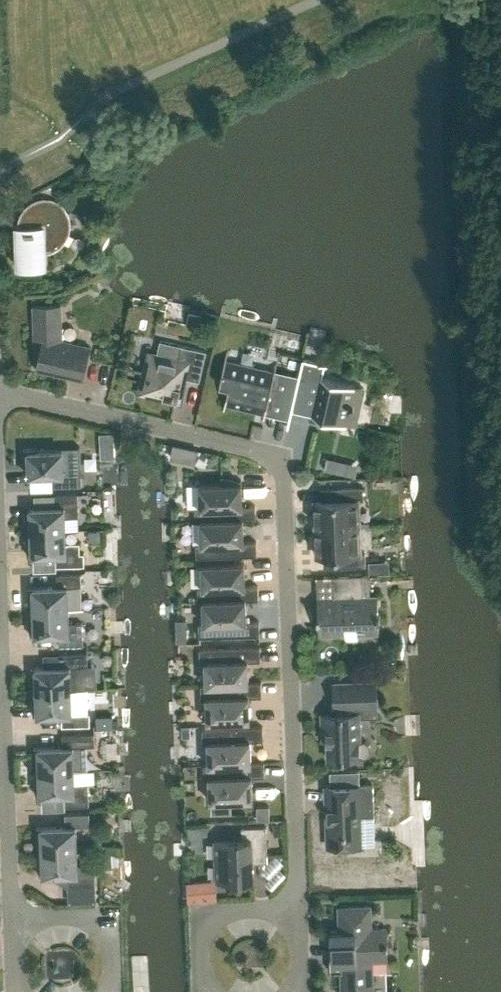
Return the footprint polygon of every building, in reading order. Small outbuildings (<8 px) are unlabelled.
[(16,224),(18,266),(46,265),(45,249),(49,248),(52,248),(54,247),(56,246),(58,245),(59,244),(61,242),(63,241),(64,239),(65,237),(66,236),(67,234),(68,232),(69,229),(69,227),(69,225),(70,223),(69,221),(69,219),(68,217),(68,214),(67,212),(66,211),(65,209),(63,207),(60,204),(56,202),(54,201),(52,200),(50,199),(48,199),(44,198),(42,199),(37,199),(33,201),(31,202),(30,203),(28,205),(26,206),(23,209),(22,211),(22,212),(23,212),(27,224),(16,224)] [(61,304),(33,305),(33,306),(34,306),(35,327),(43,326),(43,336),(36,369),(83,379),(91,346),(62,339),(61,304)] [(142,382),(141,388),(144,393),(150,394),(150,395),(180,402),(185,378),(199,381),(206,350),(160,340),(155,362),(147,360),(142,382)] [(263,420),(264,421),(270,395),(289,399),(295,376),(275,371),(277,362),(276,362),(274,371),(226,360),(228,351),(227,351),(218,391),(227,394),(223,411),(224,412),(226,403),(265,411),(263,420)] [(288,426),(292,411),(296,391),(317,395),(312,415),(346,423),(350,405),(360,407),(364,388),(355,385),(355,384),(321,377),(324,363),(303,359),(298,377),(287,426),(288,426)] [(183,459),(187,446),(175,442),(171,456),(183,459)] [(23,448),(24,471),(28,471),(28,475),(53,474),(53,486),(81,485),(81,472),(80,472),(79,446),(63,446),(63,449),(37,450),(37,447),(23,448)] [(101,449),(102,457),(116,456),(115,448),(101,449)] [(340,471),(343,460),(329,457),(327,468),(340,471)] [(222,477),(222,483),(199,484),(200,507),(195,507),(195,521),(200,521),(200,520),(243,519),(255,519),(255,505),(242,505),(241,479),(240,479),(240,481),(222,477)] [(363,499),(363,486),(338,487),(338,499),(315,500),(315,527),(357,526),(356,499),(363,499)] [(54,506),(25,507),(26,531),(65,529),(65,516),(78,516),(78,493),(54,494),(54,506)] [(196,543),(196,557),(257,555),(256,541),(243,541),(243,519),(200,520),(200,521),(201,542),(196,543)] [(365,552),(358,553),(357,526),(315,527),(316,555),(340,554),(341,566),(366,565),(365,552)] [(26,531),(27,555),(56,554),(56,566),(84,565),(84,552),(80,552),(79,542),(66,542),(65,529),(26,531)] [(197,587),(198,601),(203,601),(203,600),(245,599),(258,599),(258,585),(245,585),(244,562),(197,564),(197,565),(202,565),(202,587),(197,587)] [(57,586),(28,587),(29,611),(68,609),(68,610),(84,610),(83,608),(82,608),(80,573),(56,574),(57,586)] [(378,632),(378,616),(380,616),(380,611),(378,611),(377,596),(370,596),(369,574),(333,575),(334,601),(317,602),(318,613),(317,613),(317,619),(318,619),(319,634),(345,633),(345,641),(357,641),(357,633),(378,632)] [(199,623),(199,637),(259,635),(259,620),(246,621),(245,599),(203,600),(203,601),(204,622),(199,623)] [(29,611),(30,635),(59,634),(59,646),(83,645),(82,622),(69,622),(68,609),(29,611)] [(199,648),(200,662),(205,662),(206,684),(248,683),(248,682),(247,661),(260,660),(260,646),(199,648)] [(60,666),(31,667),(32,691),(89,689),(88,688),(85,689),(84,665),(88,665),(87,653),(59,654),(60,666)] [(376,681),(367,681),(334,683),(335,707),(333,707),(330,710),(330,713),(321,713),(322,730),(327,730),(328,758),(359,757),(359,756),(365,756),(369,752),(369,744),(365,741),(358,741),(357,707),(378,706),(376,681)] [(202,719),(202,721),(249,719),(249,696),(262,696),(261,682),(248,682),(248,683),(206,684),(201,684),(201,698),(206,698),(207,719),(202,719)] [(32,691),(33,715),(61,714),(62,726),(90,725),(89,712),(88,712),(87,690),(89,690),(89,689),(32,691)] [(202,728),(203,742),(208,742),(208,763),(208,764),(251,763),(251,762),(250,741),(263,740),(263,726),(202,728)] [(34,747),(35,771),(74,769),(88,769),(87,745),(94,745),(94,732),(62,734),(63,746),(34,747)] [(251,807),(252,807),(251,776),(264,776),(264,762),(251,762),(251,763),(208,764),(208,763),(203,764),(204,778),(209,778),(210,801),(233,800),(233,801),(251,805),(251,807)] [(35,771),(35,795),(64,794),(65,806),(89,805),(88,782),(74,782),(74,769),(35,771)] [(373,784),(326,785),(329,846),(375,844),(373,784)] [(271,806),(259,806),(259,818),(271,818),(271,806)] [(65,825),(37,826),(37,850),(77,849),(76,826),(89,825),(89,813),(65,813),(65,825)] [(216,880),(226,880),(253,879),(252,855),(267,854),(266,826),(241,827),(242,839),(214,840),(216,880)] [(57,874),(57,880),(67,886),(95,885),(95,871),(78,872),(77,849),(37,850),(38,874),(57,874)] [(118,853),(107,853),(107,865),(119,865),(118,853)] [(211,899),(211,881),(201,881),(201,899),(211,899)] [(341,991),(373,991),(372,960),(386,960),(386,946),(388,946),(387,942),(386,942),(386,928),(371,928),(370,905),(338,907),(339,929),(329,930),(330,962),(340,962),(341,991)] [(85,975),(83,949),(60,950),(62,976),(85,975)]
